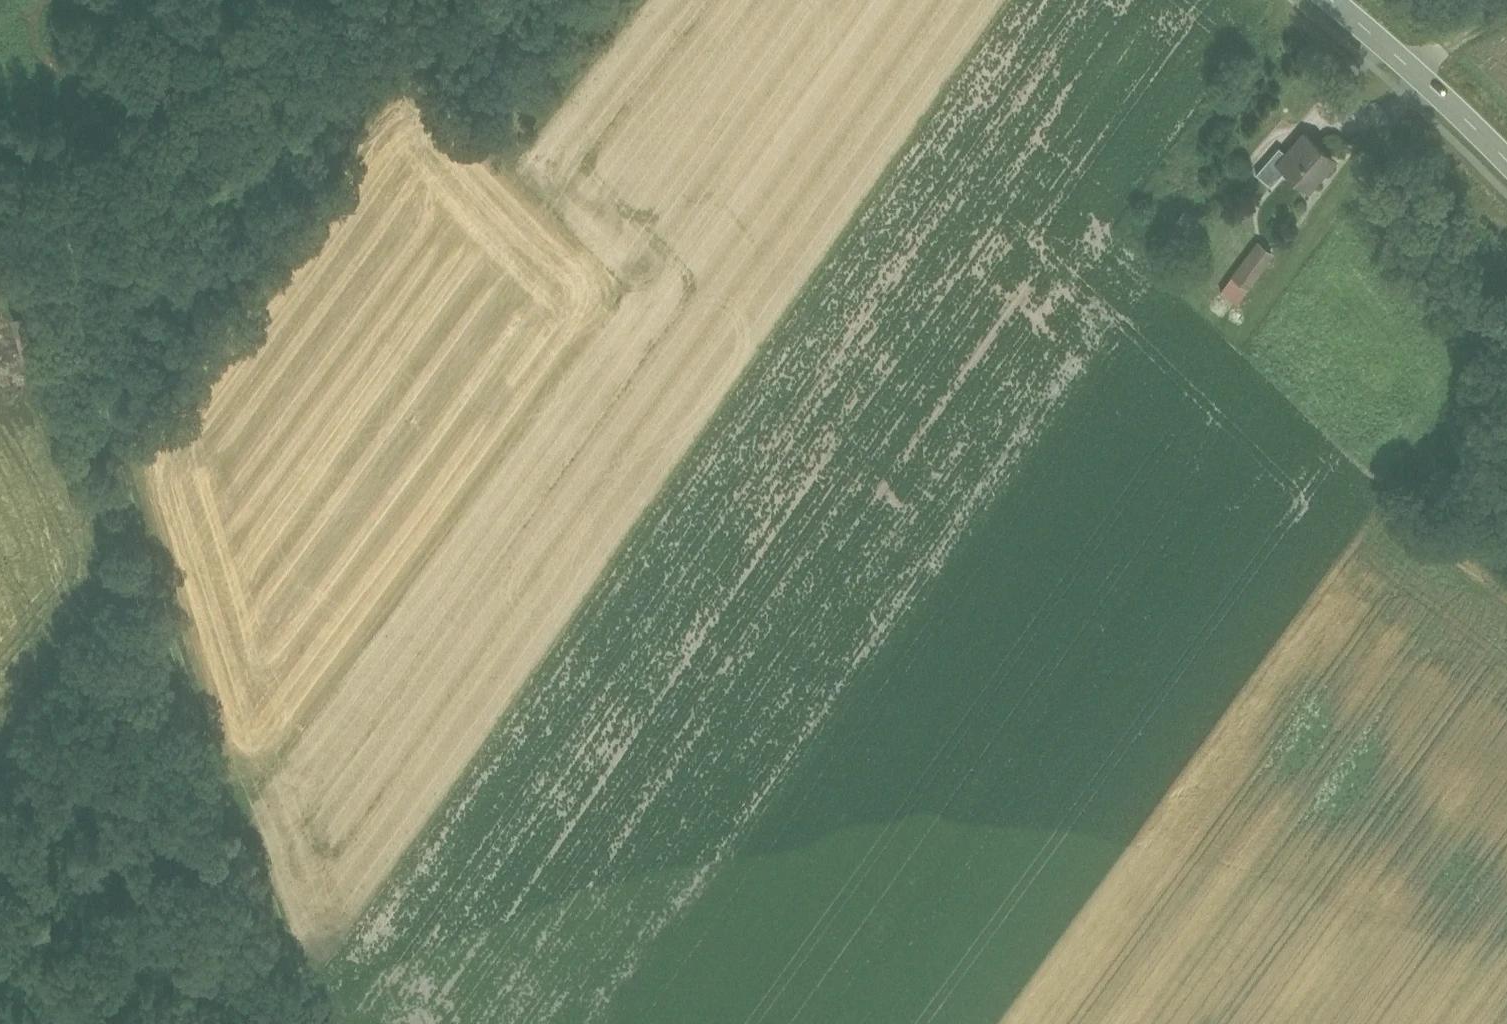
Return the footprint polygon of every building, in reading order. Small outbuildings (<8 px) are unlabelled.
[(1336,155),(1302,126),(1273,160),(1307,189),(1336,155)] [(1273,252),(1256,240),(1217,291),(1234,304),(1273,252)]
